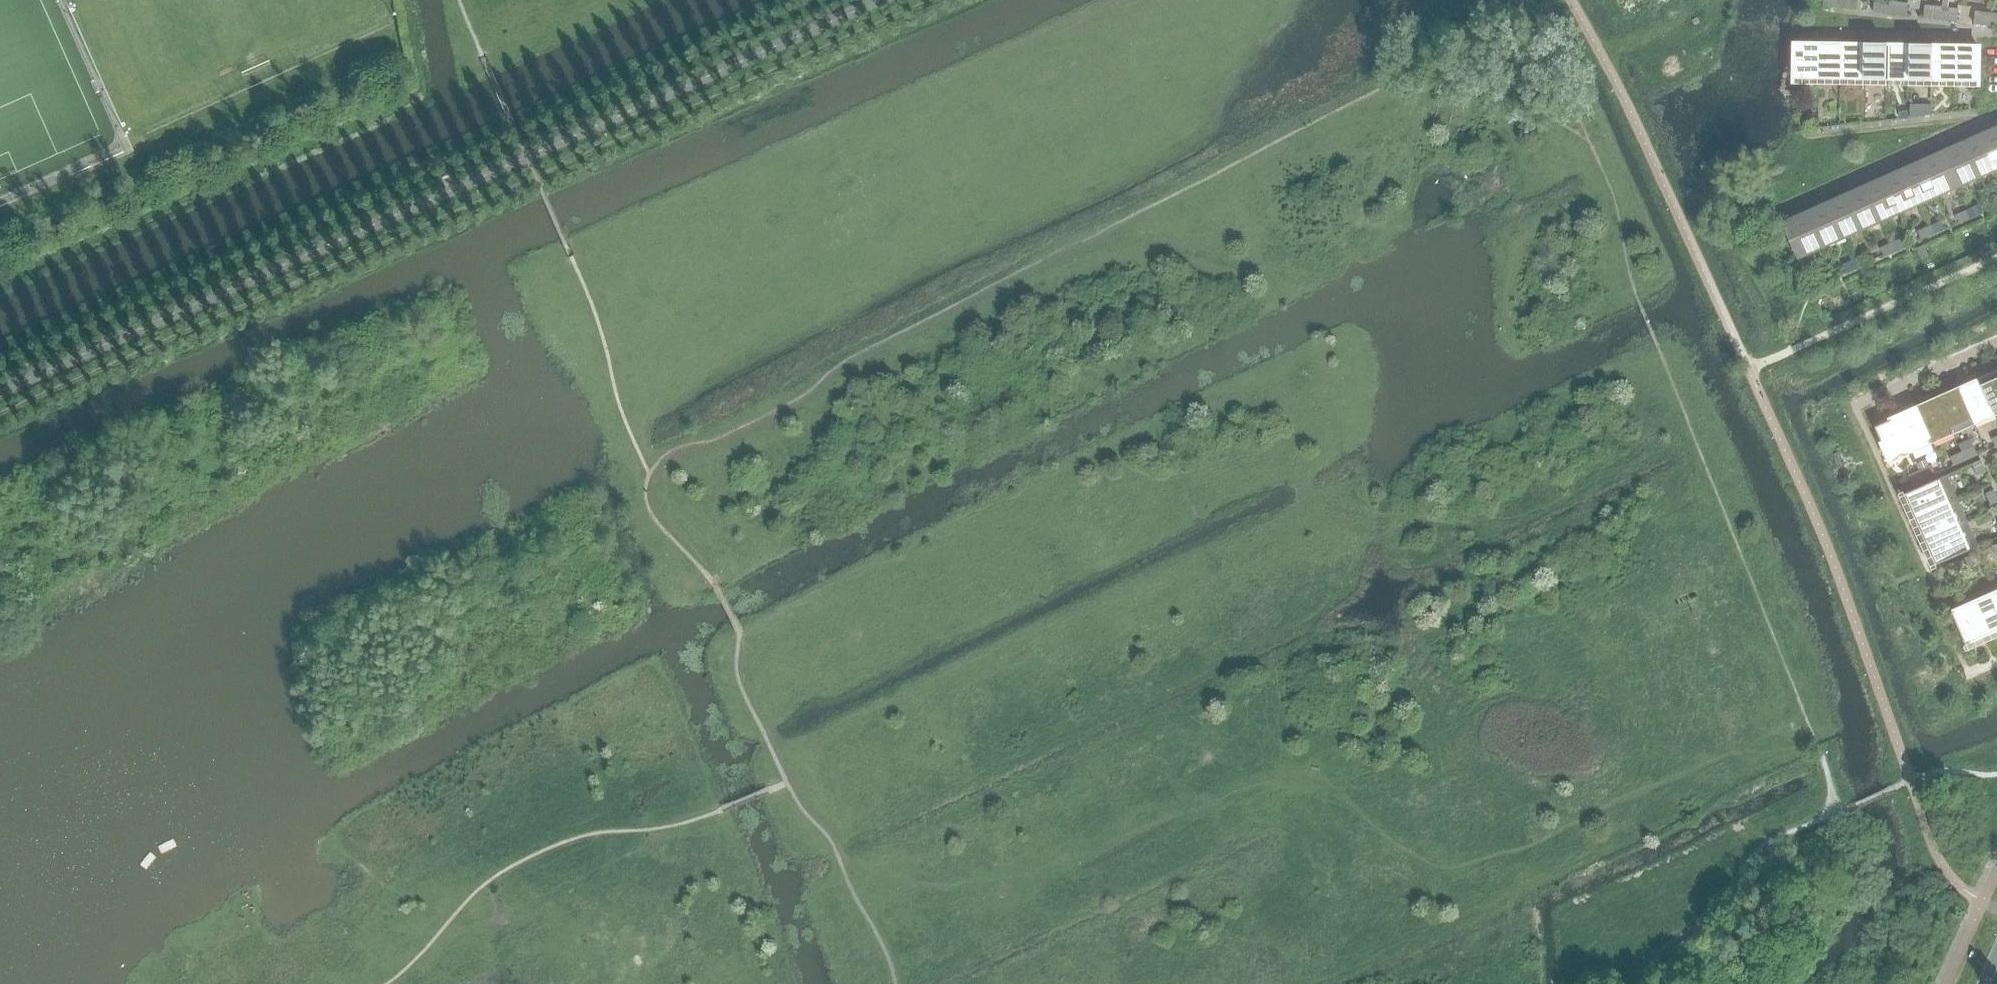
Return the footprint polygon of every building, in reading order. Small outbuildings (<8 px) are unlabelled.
[(1840,0),(1831,0),(1831,7),(1839,8),(1840,0)] [(1848,0),(1840,0),(1839,8),(1847,9),(1848,0)] [(1856,10),(1857,0),(1848,0),(1847,9),(1856,10)] [(1882,0),(1878,0),(1874,0),(1872,12),(1881,13),(1882,0)] [(1889,14),(1891,1),(1882,0),(1881,13),(1889,14)] [(1897,15),(1899,2),(1891,1),(1889,14),(1897,15)] [(1897,15),(1906,16),(1907,3),(1899,2),(1897,15)] [(1931,19),(1933,6),(1924,5),(1923,18),(1931,19)] [(1939,20),(1941,7),(1933,6),(1931,19),(1939,20)] [(1948,21),(1949,8),(1941,7),(1939,20),(1948,21)] [(1948,21),(1956,22),(1958,9),(1949,8),(1948,21)] [(1981,25),(1983,12),(1975,11),(1973,24),(1981,25)] [(1990,26),(1991,13),(1983,12),(1981,25),(1990,26)] [(1817,79),(1817,45),(1794,44),(1793,78),(1796,78),(1796,82),(1807,83),(1807,79),(1817,79)] [(1840,45),(1817,45),(1817,79),(1840,79),(1840,45)] [(1863,45),(1840,45),(1840,79),(1862,79),(1863,45)] [(1886,46),(1863,45),(1862,79),(1885,80),(1886,46)] [(1909,46),(1886,46),(1885,80),(1908,80),(1909,46)] [(1931,80),(1931,46),(1909,46),(1908,80),(1931,80)] [(1954,47),(1931,46),(1931,80),(1954,81),(1954,47)] [(1978,47),(1954,47),(1954,81),(1978,81),(1978,47)] [(1909,104),(1909,118),(1930,115),(1930,104),(1909,104)] [(1907,111),(1899,112),(1900,119),(1907,118),(1907,111)] [(1996,128),(1978,136),(1993,170),(1996,168),(1996,128)] [(1993,170),(1978,136),(1960,145),(1974,178),(1993,170)] [(1941,153),(1956,186),(1974,178),(1960,145),(1941,153)] [(1922,161),(1937,195),(1956,186),(1941,153),(1922,161)] [(1904,170),(1918,203),(1937,195),(1922,161),(1904,170)] [(1904,170),(1885,178),(1900,211),(1918,203),(1904,170)] [(1900,211),(1885,178),(1866,186),(1881,220),(1900,211)] [(1881,220),(1866,186),(1847,195),(1862,228),(1881,220)] [(1862,228),(1847,195),(1829,203),(1844,236),(1862,228)] [(1844,236),(1829,203),(1810,211),(1825,245),(1844,236)] [(1970,218),(1981,213),(1978,205),(1966,210),(1970,218)] [(1970,218),(1966,210),(1955,215),(1959,223),(1970,218)] [(1805,253),(1825,245),(1810,211),(1791,220),(1805,253)] [(1932,235),(1944,230),(1940,222),(1929,227),(1932,235)] [(1932,235),(1929,227),(1917,232),(1921,240),(1932,235)] [(1895,252),(1906,247),(1903,239),(1891,244),(1895,252)] [(1895,252),(1891,244),(1880,249),(1883,257),(1895,252)] [(1923,245),(1916,248),(1921,260),(1929,257),(1923,245)] [(1857,268),(1869,263),(1865,255),(1854,260),(1857,268)] [(1857,268),(1854,260),(1842,265),(1846,273),(1857,268)] [(1816,277),(1820,285),(1831,280),(1828,272),(1816,277)] [(1979,380),(1993,411),(1996,409),(1996,372),(1979,380)] [(1993,411),(1979,380),(1958,390),(1972,420),(1993,411)] [(1958,390),(1937,399),(1951,430),(1972,420),(1958,390)] [(1951,430),(1937,399),(1916,408),(1930,439),(1951,430)] [(1916,408),(1895,417),(1909,448),(1930,439),(1916,408)] [(1909,448),(1895,417),(1874,427),(1888,458),(1909,448)] [(1961,452),(1965,460),(1976,455),(1973,447),(1961,452)] [(1965,460),(1961,452),(1950,457),(1953,465),(1965,460)] [(1925,460),(1917,464),(1920,470),(1928,466),(1925,460)] [(1980,460),(1972,464),(1977,475),(1985,472),(1980,460)] [(1919,471),(1923,479),(1934,474),(1931,466),(1919,471)] [(1923,479),(1919,471),(1908,476),(1911,484),(1923,479)] [(1904,494),(1914,518),(1958,499),(1947,475),(1904,494)] [(1993,490),(1985,493),(1990,505),(1996,502),(1996,499),(1993,490)] [(1914,518),(1925,541),(1968,522),(1958,499),(1914,518)] [(1925,541),(1935,565),(1979,546),(1968,522),(1925,541)] [(1957,562),(1960,570),(1972,565),(1968,557),(1957,562)] [(1960,570),(1957,562),(1945,568),(1949,575),(1960,570)] [(1975,602),(1989,634),(1996,630),(1996,592),(1975,602)] [(1965,645),(1989,634),(1975,602),(1950,613),(1965,645)]
